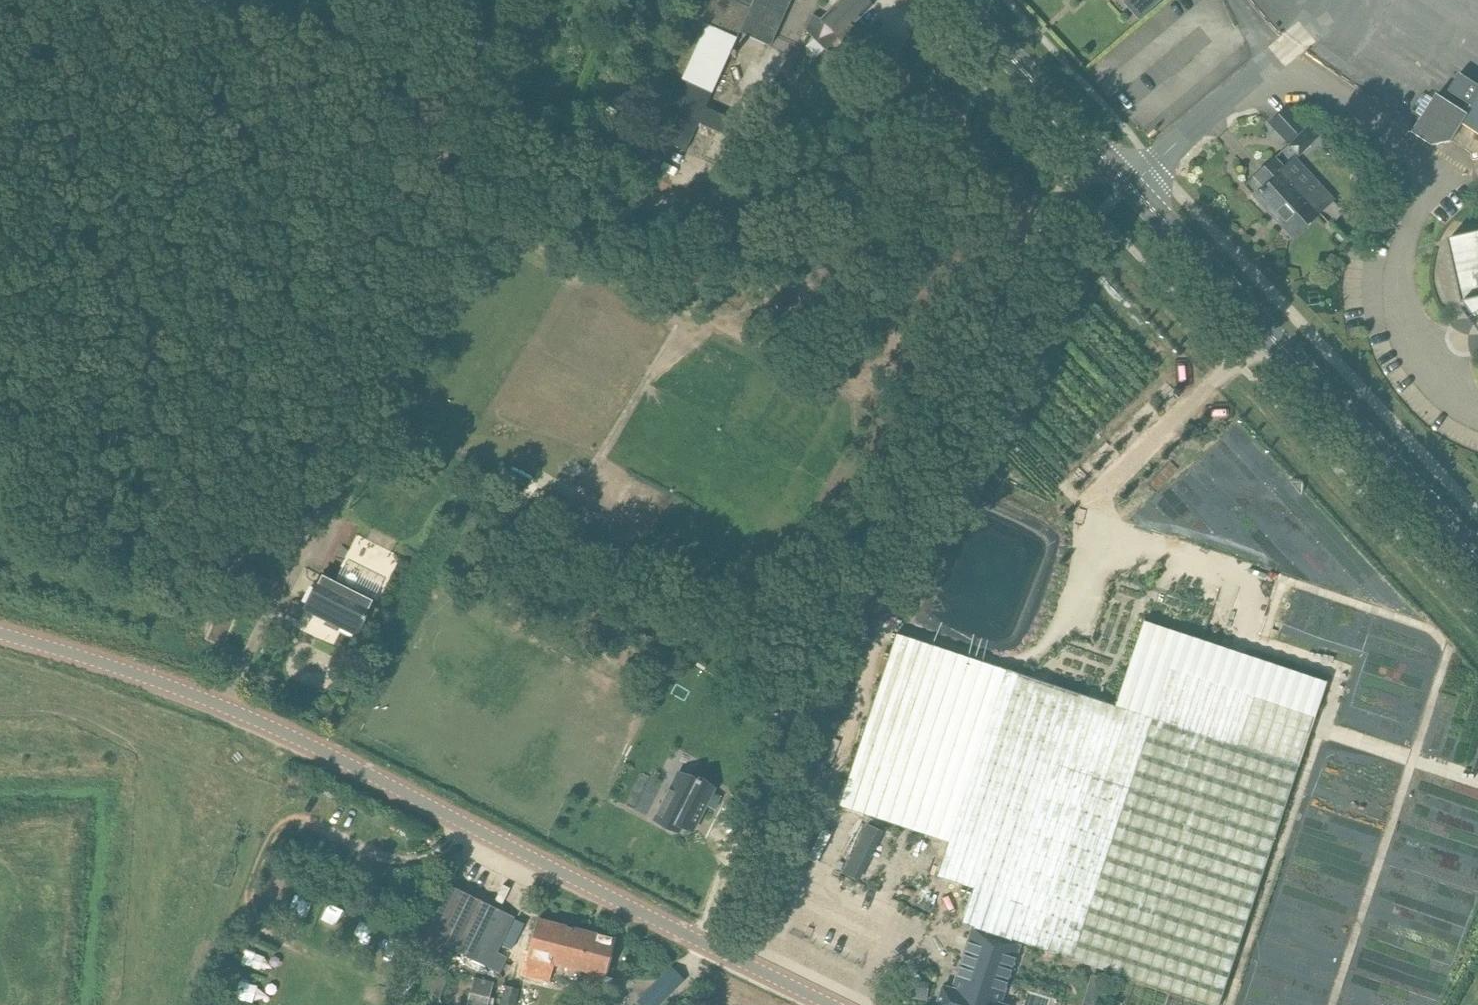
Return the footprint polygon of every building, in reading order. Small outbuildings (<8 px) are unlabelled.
[(669,84),(647,132),(687,150),(699,123),(726,135),(733,118),(707,106),(712,96),(740,34),(770,46),(792,0),(709,0),(700,20),(699,19),(669,84)] [(813,14),(806,30),(827,51),(840,38),(848,47),(862,33),(853,23),(872,5),(867,0),(841,0),(822,19),(813,14)] [(1132,10),(1139,18),(1159,0),(1143,0),(1132,10)] [(1439,94),(1425,115),(1418,127),(1414,132),(1434,145),(1453,141),(1473,153),(1474,160),(1477,159),(1477,83),(1462,73),(1451,92),(1476,107),(1471,114),(1439,94)] [(1288,106),(1269,124),(1287,144),(1299,157),(1318,139),(1307,126),(1288,106)] [(1260,190),(1255,196),(1274,216),(1277,213),(1297,234),(1320,212),(1282,171),(1282,170),(1272,159),(1253,177),(1262,187),(1259,190),(1260,190)] [(1465,305),(1468,304),(1477,318),(1477,232),(1450,239),(1465,305)] [(340,625),(357,634),(374,602),(322,575),(305,608),(306,608),(308,604),(342,621),(340,625)] [(897,633),(839,806),(948,842),(937,876),(974,889),(962,923),(971,925),(951,989),(942,987),(937,1004),(1004,1004),(999,1003),(1017,943),(1011,941),(1012,939),(1209,1004),(1218,1004),(1297,768),(1327,682),(1143,621),(1114,706),(897,633)] [(648,826),(673,835),(675,829),(687,833),(704,790),(681,780),(676,793),(664,788),(648,826)] [(721,796),(713,792),(707,804),(715,808),(721,796)] [(844,874),(857,880),(881,831),(869,824),(844,874)] [(515,917),(440,880),(415,931),(417,932),(438,942),(475,960),(500,972),(508,957),(497,952),(515,917)] [(576,929),(537,919),(523,974),(550,981),(554,962),(567,966),(576,929)] [(616,939),(576,929),(567,966),(589,971),(584,990),(609,996),(614,976),(607,975),(616,939)] [(258,968),(262,956),(244,951),(240,963),(258,968)] [(452,969),(463,973),(469,957),(459,953),(452,969)] [(1086,991),(1103,995),(1107,979),(1091,975),(1086,991)] [(230,994),(254,997),(256,980),(231,977),(230,994)] [(468,1004),(489,1004),(495,982),(475,977),(468,1004)] [(899,998),(927,1001),(929,983),(901,980),(899,998)] [(640,1004),(659,1004),(668,996),(656,983),(637,1002),(640,1004)] [(518,989),(505,986),(500,1004),(514,1004),(518,989)]
